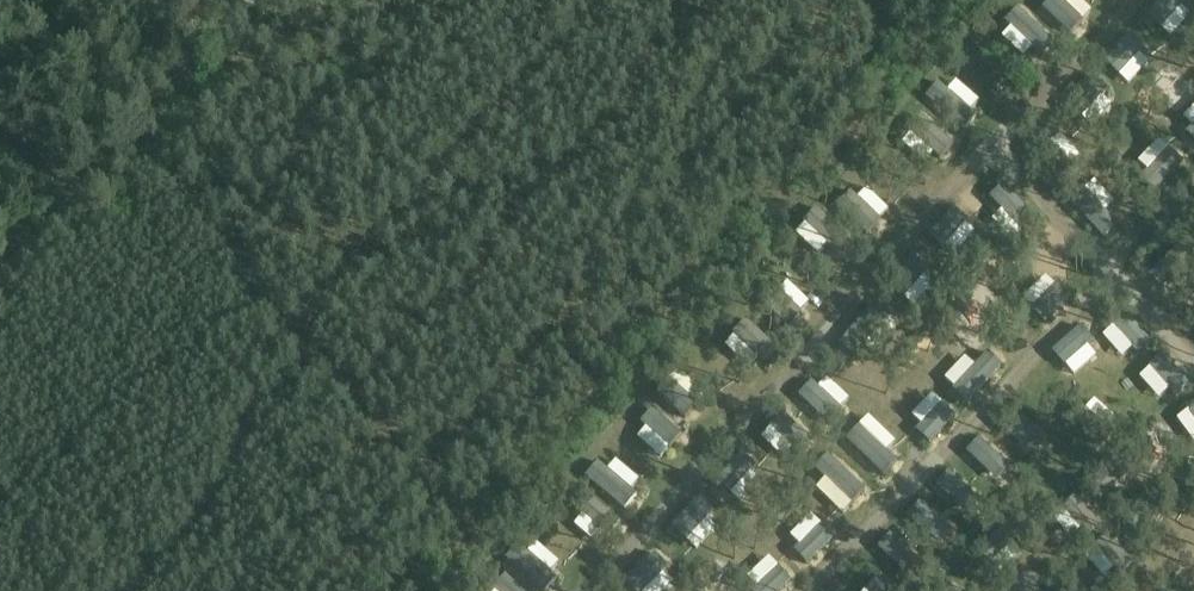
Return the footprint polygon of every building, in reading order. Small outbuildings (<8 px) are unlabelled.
[(1043,13),(1058,6),(1055,0),(1036,0),(1043,13)] [(985,101),(993,72),(969,66),(961,94),(985,101)] [(1044,183),(1053,192),(1058,187),(1050,178),(1044,183)] [(1096,215),(1109,202),(1092,185),(1079,198),(1096,215)] [(974,344),(984,319),(968,312),(958,338),(974,344)] [(724,329),(705,352),(730,372),(748,349),(724,329)] [(674,382),(685,395),(702,380),(691,367),(674,382)] [(844,388),(867,408),(886,387),(863,367),(844,388)] [(903,389),(933,412),(950,391),(919,368),(903,389)] [(873,424),(887,435),(907,409),(893,398),(873,424)] [(612,493),(634,472),(608,445),(587,466),(612,493)] [(847,445),(827,473),(843,484),(863,456),(847,445)] [(811,511),(829,493),(817,481),(799,499),(811,511)] [(543,573),(563,551),(540,529),(519,552),(543,573)] [(1153,536),(1146,543),(1149,546),(1156,539),(1153,536)] [(710,537),(691,548),(707,576),(727,565),(710,537)]
